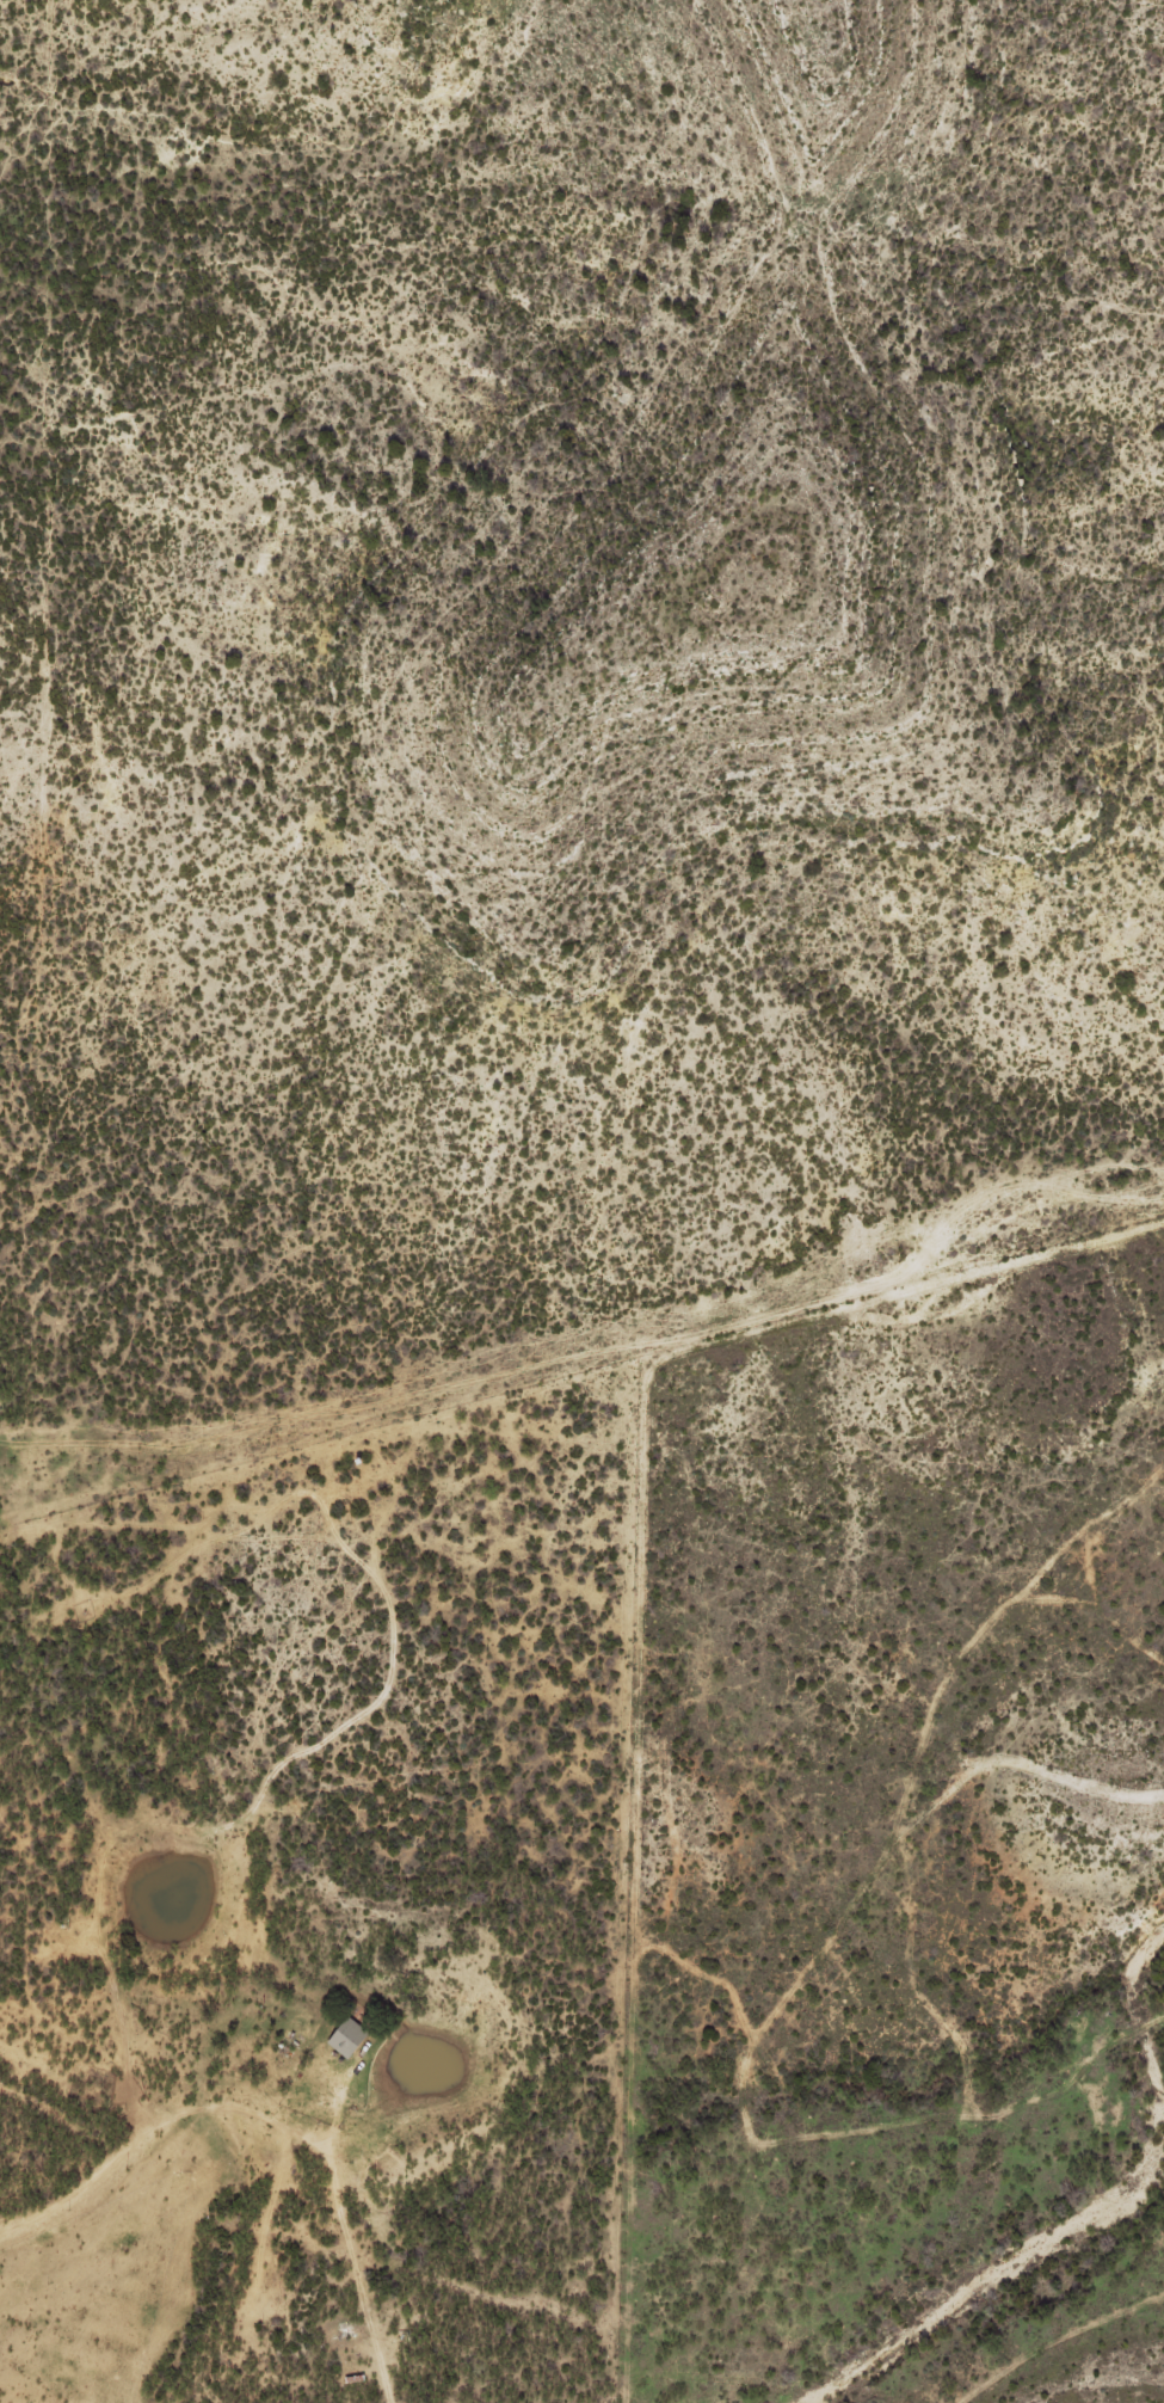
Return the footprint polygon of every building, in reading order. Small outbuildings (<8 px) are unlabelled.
[(366,2033),(346,2017),(326,2042),(346,2058),(366,2033)]
